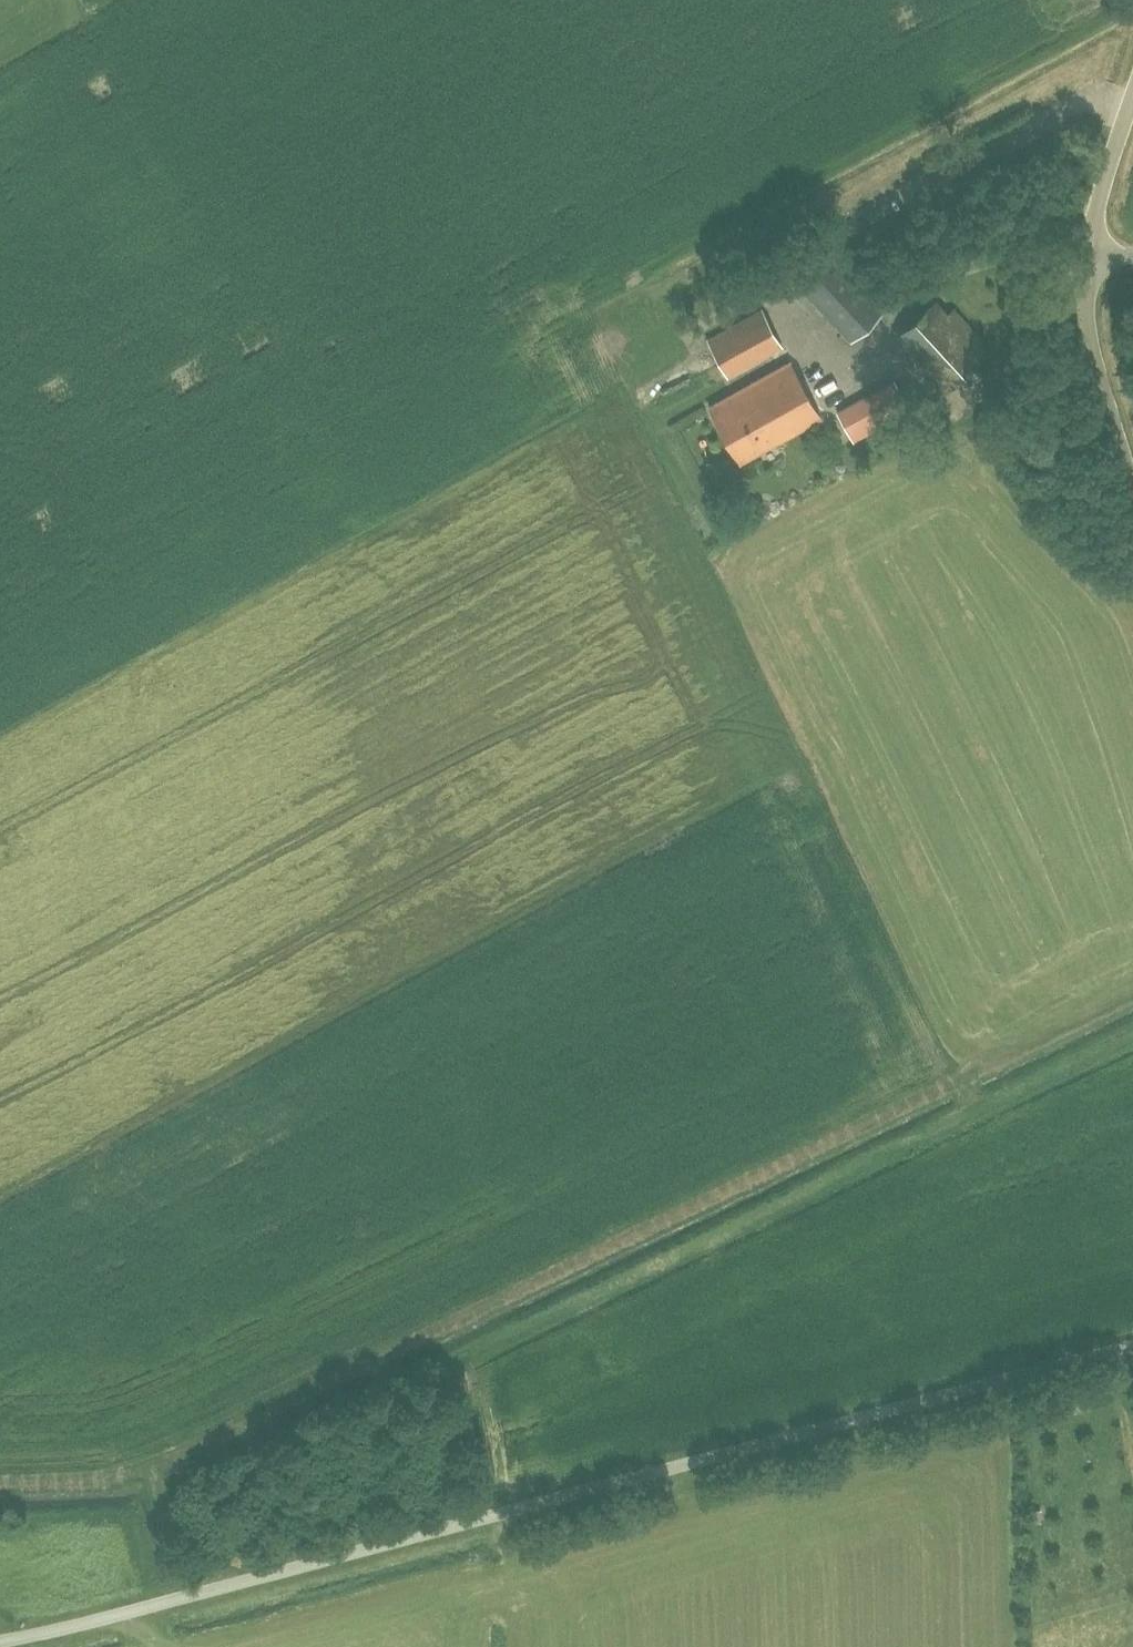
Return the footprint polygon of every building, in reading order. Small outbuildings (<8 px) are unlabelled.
[(851,342),(885,309),(833,253),(798,286),(851,342)] [(954,306),(948,311),(937,297),(894,336),(946,390),(992,348),(954,306)] [(728,377),(782,347),(762,310),(708,340),(728,377)] [(740,462),(821,418),(790,362),(710,407),(740,462)] [(853,440),(909,409),(894,381),(838,413),(853,440)]
